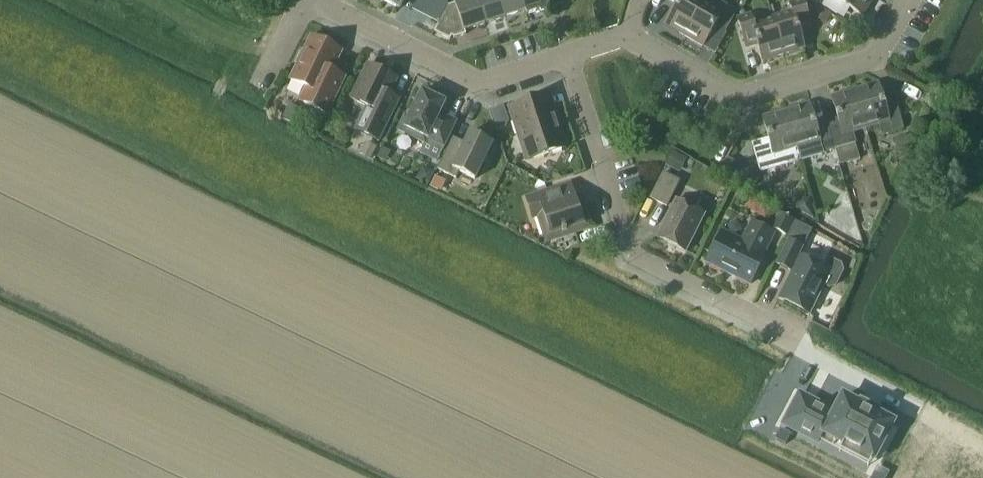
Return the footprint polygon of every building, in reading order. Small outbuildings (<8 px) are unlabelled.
[(400,9),(405,0),(381,0),(400,9)] [(484,24),(477,0),(453,0),(454,4),(448,6),(434,31),(450,40),(452,37),(454,38),(466,35),(465,31),(484,24)] [(500,0),(477,0),(484,24),(505,18),(500,0)] [(522,0),(500,0),(505,18),(525,11),(526,15),(522,0)] [(549,0),(522,0),(526,15),(535,12),(536,15),(546,12),(550,4),(548,2),(549,0)] [(703,2),(704,0),(668,0),(677,5),(665,25),(684,36),(703,2)] [(684,36),(702,47),(713,28),(725,35),(726,33),(737,12),(717,0),(716,0),(705,0),(703,2),(684,36)] [(790,12),(772,18),(783,55),(804,49),(800,35),(813,31),(804,0),(800,0),(788,4),(790,12)] [(816,3),(837,15),(842,4),(863,16),(872,0),(817,0),(816,3)] [(815,5),(812,12),(815,13),(812,17),(825,25),(830,15),(831,14),(815,5)] [(745,50),(758,46),(763,61),(783,55),(772,18),(754,23),(751,14),(737,18),(745,50)] [(331,71),(341,51),(332,47),(332,42),(328,39),(324,39),(320,41),(311,37),(304,52),(302,52),(296,64),(298,65),(290,80),(306,88),(300,101),(326,114),(344,78),(331,71)] [(368,65),(351,99),(366,107),(360,120),(354,131),(378,143),(383,131),(395,107),(399,99),(389,94),(396,78),(368,65)] [(866,128),(878,125),(879,124),(882,137),(904,129),(897,105),(885,108),(878,84),(855,91),(866,128)] [(839,122),(828,125),(835,150),(839,165),(860,159),(855,144),(856,144),(853,132),(866,128),(855,91),(831,97),(839,122)] [(443,147),(456,122),(439,114),(445,103),(421,92),(408,118),(404,117),(398,130),(425,144),(427,139),(443,147)] [(527,160),(565,148),(565,147),(564,147),(564,145),(566,141),(563,133),(559,131),(558,130),(559,129),(558,128),(555,120),(556,120),(555,119),(547,96),(548,96),(548,95),(510,107),(510,108),(511,108),(528,159),(527,159),(527,160)] [(809,104),(786,111),(798,149),(797,149),(801,161),(824,154),(824,153),(835,150),(828,125),(816,129),(809,104)] [(798,149),(786,111),(762,117),(768,139),(751,143),(759,173),(801,162),(797,149),(798,149)] [(475,180),(492,144),(490,143),(489,140),(483,137),(479,138),(469,133),(462,148),(451,143),(453,139),(452,138),(437,169),(456,179),(459,172),(475,180)] [(906,135),(893,139),(897,153),(909,149),(910,149),(910,148),(906,135)] [(361,153),(360,156),(371,161),(372,159),(377,148),(366,143),(361,153)] [(672,152),(665,166),(679,174),(687,159),(672,152)] [(740,172),(743,167),(729,158),(725,164),(723,168),(737,177),(740,172)] [(422,166),(417,179),(430,185),(436,172),(422,166)] [(666,206),(679,181),(663,173),(650,198),(666,206)] [(436,177),(431,186),(441,191),(446,182),(436,177)] [(569,185),(526,199),(533,218),(538,216),(543,215),(550,236),(556,234),(558,238),(590,228),(582,202),(576,204),(575,198),(570,184),(569,185)] [(797,205),(796,209),(815,219),(814,215),(809,198),(802,198),(797,203),(797,205)] [(685,252),(704,214),(676,200),(657,237),(685,252)] [(786,235),(793,221),(779,214),(772,228),(786,235)] [(795,222),(786,240),(789,241),(802,247),(810,230),(810,229),(796,221),(795,222)] [(764,252),(773,233),(752,222),(742,242),(722,231),(706,262),(750,284),(766,253),(764,252)] [(827,263),(824,268),(798,254),(802,247),(789,241),(777,264),(792,271),(778,298),(810,314),(824,285),(829,287),(835,285),(842,271),(841,265),(832,261),(827,263)] [(799,395),(783,426),(820,445),(826,433),(873,457),(891,424),(873,415),(874,413),(862,406),(861,408),(843,399),(836,414),(799,395)] [(780,431),(774,442),(785,447),(791,436),(780,431)] [(873,477),(887,477),(889,474),(878,468),(873,477)]
